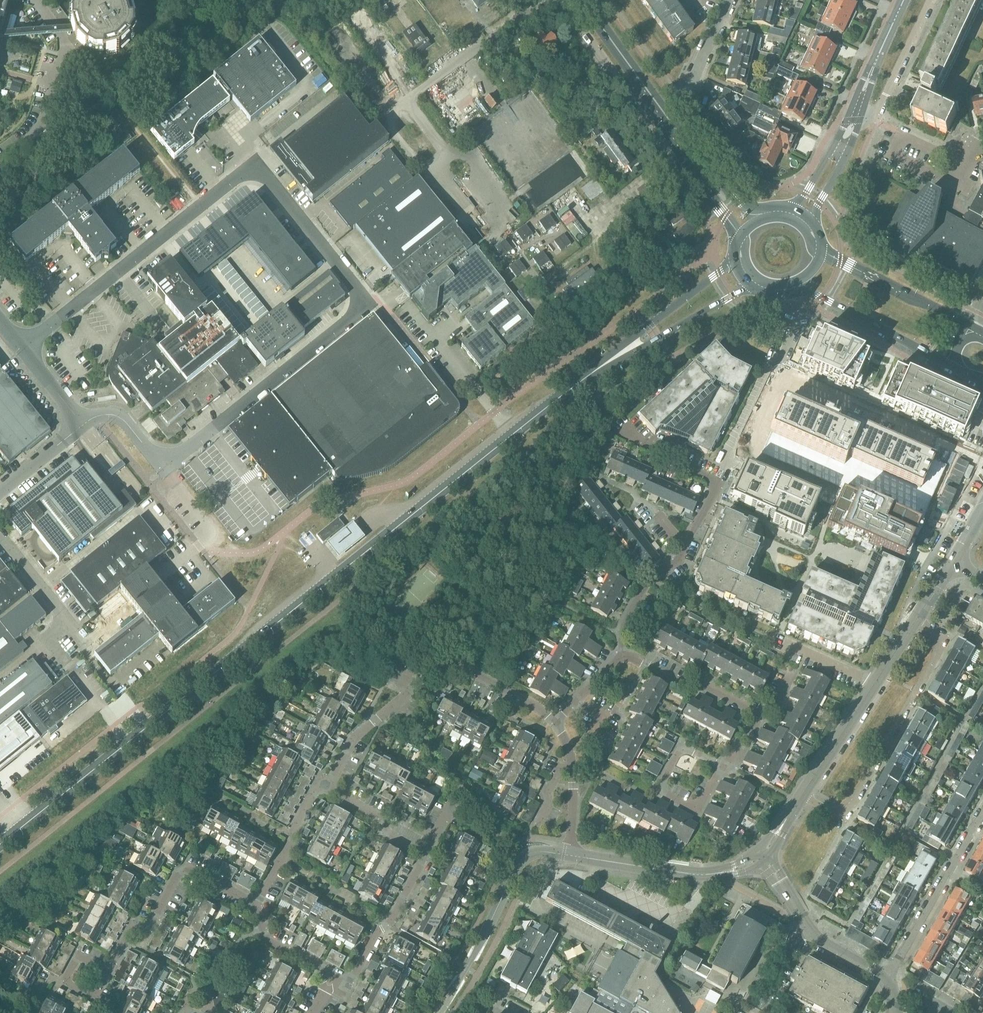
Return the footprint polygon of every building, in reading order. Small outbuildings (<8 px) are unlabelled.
[(73,29),(74,32),(74,34),(76,40),(88,52),(89,51),(95,54),(103,54),(103,56),(119,51),(131,39),(129,39),(133,32),(133,25),(135,25),(130,9),(130,8),(122,0),(85,0),(76,9),(77,10),(73,16),(73,24),(72,24),(73,29)] [(478,9),(490,0),(471,0),(478,9)] [(655,20),(675,6),(671,0),(641,0),(655,20)] [(755,11),(774,16),(777,4),(761,0),(758,0),(755,11)] [(828,10),(850,21),(855,12),(853,11),(855,5),(846,0),(830,0),(833,1),(828,10)] [(927,86),(937,90),(938,90),(974,15),(981,0),(959,0),(922,78),(921,78),(921,79),(928,82),(927,86)] [(675,6),(655,20),(673,45),(693,31),(684,19),(685,18),(682,15),(682,14),(681,15),(675,6)] [(820,18),(815,30),(816,31),(828,37),(831,30),(841,34),(844,28),(846,29),(850,21),(828,10),(824,19),(820,18)] [(755,11),(752,23),(770,28),(768,34),(787,39),(795,23),(786,21),(783,31),(773,28),(774,24),(772,23),(774,16),(755,11)] [(414,26),(404,34),(414,48),(412,50),(415,53),(416,52),(418,54),(428,46),(427,44),(429,43),(426,39),(425,41),(414,26)] [(806,53),(806,54),(827,63),(828,64),(829,61),(832,62),(836,53),(833,52),(835,49),(829,46),(832,39),(828,37),(816,31),(813,38),(815,39),(809,54),(806,53)] [(518,36),(517,36),(523,45),(528,41),(522,33),(518,36)] [(738,33),(735,45),(754,50),(759,52),(760,47),(762,39),(757,38),(738,33)] [(534,40),(528,44),(531,49),(537,44),(543,53),(556,43),(551,36),(546,40),(542,34),(534,40)] [(784,45),(787,39),(768,34),(767,40),(784,45)] [(259,39),(214,76),(218,81),(229,95),(250,122),(271,105),(296,85),(259,39)] [(735,45),(732,58),(751,62),(754,50),(735,45)] [(805,61),(801,69),(821,79),(823,75),(825,76),(829,68),(827,67),(828,64),(827,63),(806,54),(803,60),(805,61)] [(732,58),(729,69),(732,70),(748,74),(751,62),(732,58)] [(781,62),(778,68),(791,74),(791,73),(794,67),(790,66),(781,62)] [(30,66),(22,64),(20,70),(28,73),(30,66)] [(981,79),(980,73),(979,67),(970,86),(976,89),(981,79)] [(776,73),(775,75),(791,83),(789,87),(789,88),(793,89),(792,90),(788,98),(808,108),(811,109),(815,100),(812,99),(815,93),(796,83),(798,77),(791,74),(778,68),(776,73)] [(729,69),(726,82),(747,87),(748,82),(746,81),(748,74),(732,70),(729,69)] [(506,74),(497,81),(507,95),(517,88),(506,74)] [(151,131),(174,161),(194,144),(182,129),(190,123),(191,124),(192,125),(193,125),(194,126),(195,126),(197,126),(199,126),(201,125),(230,102),(226,98),(229,95),(218,81),(215,84),(213,81),(151,131)] [(22,84),(12,82),(10,91),(19,94),(22,84)] [(947,133),(953,122),(956,115),(931,103),(937,90),(927,86),(925,89),(922,88),(915,103),(918,105),(912,117),(947,133)] [(746,91),(743,97),(744,97),(761,104),(763,99),(746,91)] [(492,95),(485,100),(491,109),(498,103),(492,95)] [(743,97),(738,108),(744,111),(746,105),(752,108),(755,102),(744,97),(743,97)] [(761,105),(758,111),(778,120),(781,113),(782,114),(801,123),(804,117),(806,118),(811,109),(808,108),(788,98),(784,107),(780,106),(778,112),(774,110),(773,111),(761,105)] [(972,101),(977,117),(982,115),(982,98),(972,101)] [(305,193),(312,202),(389,141),(376,125),(369,131),(344,100),(318,120),(287,145),(284,147),(281,143),(281,142),(278,145),(272,149),(269,152),(274,157),(281,166),(304,195),(305,193)] [(722,102),(711,110),(713,113),(712,114),(716,119),(717,118),(720,122),(732,113),(733,112),(735,111),(730,105),(728,106),(726,103),(724,100),(722,102)] [(746,105),(744,111),(755,116),(756,117),(758,111),(761,105),(760,105),(760,104),(755,102),(752,108),(746,105)] [(732,113),(720,122),(729,134),(742,124),(747,120),(743,114),(741,116),(736,110),(735,111),(733,112),(732,113)] [(756,117),(751,126),(768,134),(769,133),(772,135),(769,141),(769,142),(781,148),(791,152),(794,144),(792,143),(795,136),(776,128),(776,127),(779,120),(778,120),(758,111),(756,117)] [(111,115),(108,117),(121,135),(120,136),(125,143),(130,139),(125,132),(124,133),(111,115)] [(577,135),(578,136),(581,139),(593,130),(590,125),(577,135)] [(754,134),(748,132),(744,141),(749,144),(754,134)] [(604,150),(609,157),(621,148),(611,133),(602,139),(601,137),(596,141),(599,145),(604,141),(608,147),(604,150)] [(762,155),(758,163),(761,164),(761,167),(766,169),(768,168),(771,169),(775,161),(778,161),(780,157),(778,155),(781,148),(769,142),(769,141),(767,140),(760,154),(762,155)] [(621,148),(609,157),(614,164),(618,161),(624,168),(630,164),(631,166),(639,160),(636,156),(630,160),(621,148)] [(329,204),(350,230),(351,231),(353,229),(368,217),(413,181),(389,150),(382,156),(384,160),(329,204)] [(123,151),(10,242),(22,257),(26,263),(63,234),(64,233),(69,229),(70,231),(70,236),(74,236),(95,262),(96,263),(102,258),(109,259),(110,251),(116,246),(96,221),(95,220),(96,215),(91,214),(89,212),(94,208),(95,208),(139,172),(140,172),(123,151)] [(355,228),(392,274),(390,275),(391,275),(454,225),(456,224),(418,177),(413,181),(368,217),(353,229),(354,229),(355,228)] [(970,210),(982,216),(982,186),(970,210)] [(922,196),(919,199),(907,192),(884,236),(896,243),(893,257),(905,263),(916,253),(971,283),(982,260),(982,233),(976,229),(982,218),(982,217),(982,216),(970,210),(963,222),(939,209),(942,195),(930,188),(922,196)] [(174,189),(169,193),(173,199),(179,194),(174,189)] [(179,254),(187,263),(199,278),(249,238),(291,290),(291,291),(315,271),(290,240),(254,194),(180,253),(179,254)] [(165,205),(158,197),(154,200),(160,208),(165,205)] [(673,226),(683,219),(684,218),(679,212),(668,220),(673,226)] [(549,215),(539,222),(546,232),(551,228),(556,225),(549,215)] [(688,224),(688,225),(673,235),(679,243),(694,231),(688,224)] [(472,248),(454,225),(391,275),(410,298),(472,248)] [(526,225),(516,232),(523,242),(528,238),(533,235),(526,225)] [(564,234),(554,241),(561,251),(571,244),(564,234)] [(505,240),(495,248),(503,257),(508,253),(512,250),(505,240)] [(505,285),(475,248),(412,299),(421,310),(421,313),(428,322),(436,315),(437,312),(444,307),(445,308),(452,303),(457,309),(485,287),(492,296),(505,285)] [(542,252),(532,259),(536,263),(540,269),(550,262),(542,252)] [(519,260),(509,268),(516,278),(522,274),(526,270),(519,260)] [(168,341),(159,349),(187,384),(216,361),(239,343),(240,342),(236,337),(232,333),(228,328),(225,324),(221,319),(217,314),(214,310),(212,307),(208,310),(206,308),(207,307),(170,261),(159,271),(157,291),(156,291),(181,322),(164,336),(168,341)] [(217,269),(221,273),(230,266),(227,261),(217,269)] [(230,266),(221,273),(225,278),(234,270),(230,266)] [(569,287),(562,291),(572,304),(601,282),(592,270),(590,271),(586,267),(565,282),(569,287)] [(234,270),(225,278),(228,282),(238,275),(234,270)] [(338,288),(341,286),(329,271),(303,292),(286,305),(304,328),(330,308),(332,311),(346,300),(343,297),(345,296),(338,288)] [(241,280),(238,275),(228,282),(232,287),(241,280)] [(245,284),(241,280),(232,287),(236,292),(245,284)] [(249,289),(245,284),(236,292),(240,296),(249,289)] [(537,324),(505,285),(492,296),(464,318),(477,334),(461,346),(480,369),(480,370),(506,349),(506,348),(537,324)] [(206,300),(216,293),(212,288),(203,296),(206,300)] [(253,294),(249,289),(240,296),(243,301),(253,294)] [(522,289),(517,292),(525,302),(530,298),(522,289)] [(219,297),(216,293),(206,300),(210,305),(219,297)] [(256,298),(253,294),(243,301),(247,306),(256,298)] [(223,302),(219,297),(210,305),(212,307),(214,310),(223,302)] [(260,303),(256,298),(247,306),(251,310),(260,303)] [(227,307),(223,302),(214,310),(217,314),(227,307)] [(264,308),(260,303),(251,310),(254,315),(264,308)] [(230,311),(227,307),(217,314),(221,319),(230,311)] [(274,361),(282,354),(304,337),(282,308),(271,317),(262,324),(249,335),(240,342),(243,346),(246,344),(265,368),(274,361)] [(267,312),(264,308),(254,315),(258,320),(267,312)] [(234,316),(230,311),(221,319),(225,324),(234,316)] [(271,317),(267,312),(258,320),(262,324),(271,317)] [(236,425),(234,426),(257,455),(253,459),(267,477),(272,473),(295,502),(297,501),(327,477),(332,473),(333,474),(340,482),(333,484),(333,486),(367,477),(379,474),(381,473),(383,473),(384,472),(385,472),(386,471),(387,471),(388,470),(389,470),(390,469),(392,468),(393,468),(394,467),(416,450),(438,431),(455,418),(456,417),(457,416),(458,415),(458,414),(458,413),(459,413),(459,412),(459,411),(459,410),(459,409),(459,408),(459,407),(459,406),(458,405),(458,404),(457,403),(456,401),(445,388),(445,387),(432,371),(428,367),(420,373),(418,371),(383,327),(373,314),(281,388),(271,396),(241,421),(236,424),(236,425)] [(238,321),(234,316),(225,324),(228,328),(238,321)] [(232,333),(242,325),(238,321),(228,328),(232,333)] [(245,330),(242,325),(232,333),(236,337),(245,330)] [(249,335),(245,330),(236,337),(240,342),(249,335)] [(152,412),(166,401),(187,384),(159,349),(152,341),(150,343),(123,332),(119,343),(122,344),(117,356),(110,365),(110,368),(109,370),(109,372),(109,374),(109,377),(110,379),(110,381),(111,383),(112,385),(114,387),(127,404),(139,395),(152,412)] [(156,335),(152,338),(158,347),(163,343),(156,335)] [(816,335),(801,368),(821,376),(835,382),(853,390),(854,388),(867,357),(847,349),(836,344),(818,336),(816,335)] [(239,343),(216,361),(226,375),(234,385),(235,384),(234,383),(239,379),(241,379),(258,366),(239,343)] [(646,412),(639,418),(651,431),(655,435),(659,431),(669,431),(681,435),(690,440),(688,444),(689,445),(706,454),(707,454),(707,453),(709,450),(711,451),(718,435),(717,435),(720,427),(722,428),(730,413),(728,412),(732,405),(733,406),(738,397),(740,392),(749,376),(742,373),(743,371),(735,367),(734,369),(729,366),(724,361),(726,360),(719,353),(718,354),(713,349),(689,372),(690,373),(684,379),(683,378),(676,383),(670,389),(671,390),(665,396),(664,395),(652,406),(653,408),(647,413),(646,412)] [(217,382),(226,375),(216,361),(187,384),(166,401),(172,408),(167,411),(166,410),(153,421),(169,441),(182,430),(179,426),(184,422),(184,423),(225,391),(217,382)] [(884,397),(881,403),(898,410),(955,436),(962,439),(976,406),(969,403),(945,392),(935,388),(930,385),(896,370),(884,397)] [(0,375),(0,452),(9,464),(50,431),(3,372),(0,375)] [(771,432),(771,433),(774,435),(844,466),(848,458),(916,488),(920,490),(920,489),(920,488),(932,461),(932,462),(933,461),(929,459),(845,422),(845,421),(844,422),(845,422),(841,430),(787,406),(783,404),(783,405),(784,406),(772,433),(771,432)] [(78,445),(2,507),(6,512),(4,514),(16,529),(22,536),(32,528),(59,561),(91,536),(93,540),(136,506),(134,503),(124,491),(88,447),(87,446),(87,445),(85,444),(84,444),(83,444),(82,444),(81,444),(80,444),(79,445),(78,445)] [(608,464),(604,474),(608,475),(610,470),(619,474),(626,458),(625,458),(627,453),(617,448),(614,453),(613,453),(609,461),(608,464)] [(626,458),(619,474),(628,478),(626,483),(629,485),(639,464),(626,458)] [(639,464),(629,485),(633,486),(635,481),(644,485),(645,485),(649,475),(652,470),(639,464)] [(746,467),(731,500),(774,519),(773,522),(803,536),(819,499),(746,467)] [(644,485),(641,490),(651,494),(649,500),(653,502),(662,481),(649,475),(645,485),(644,485)] [(588,477),(574,487),(583,498),(601,484),(599,481),(594,485),(588,477)] [(662,481),(653,502),(656,503),(658,498),(667,502),(675,486),(662,481)] [(601,484),(583,498),(592,509),(605,499),(599,491),(603,487),(601,484)] [(675,486),(667,502),(676,506),(674,511),(678,513),(687,492),(675,486)] [(831,517),(827,526),(904,560),(920,524),(878,506),(865,500),(843,490),(831,517)] [(687,492),(678,513),(681,514),(683,509),(693,513),(700,497),(687,492)] [(605,499),(592,509),(600,520),(618,506),(616,503),(611,506),(605,499)] [(618,506),(600,520),(609,531),(614,528),(622,521),(622,520),(616,512),(620,509),(618,506)] [(723,521),(718,531),(757,548),(759,543),(751,539),(753,535),(757,526),(747,522),(746,524),(742,522),(743,521),(724,513),(722,517),(721,520),(723,521)] [(622,521),(614,528),(622,538),(640,524),(637,521),(633,524),(626,516),(622,520),(622,521)] [(139,518),(70,573),(71,574),(60,582),(66,589),(86,613),(96,605),(97,606),(166,551),(139,518)] [(345,527),(338,519),(326,528),(316,536),(323,544),(330,538),(345,527)] [(353,523),(327,544),(339,558),(365,538),(353,523)] [(640,524),(622,538),(630,549),(644,538),(638,530),(642,527),(640,524)] [(716,530),(710,544),(712,545),(751,562),(753,563),(759,549),(757,548),(718,531),(716,530)] [(644,538),(630,549),(639,560),(657,545),(654,542),(650,546),(644,538)] [(657,545),(639,560),(648,571),(661,560),(655,552),(659,549),(657,545)] [(705,555),(702,563),(744,581),(745,580),(745,581),(748,574),(746,573),(751,562),(712,545),(708,556),(705,555)] [(797,607),(787,628),(796,632),(803,635),(803,636),(819,643),(819,641),(827,644),(826,646),(835,649),(835,647),(853,655),(855,652),(860,650),(863,651),(871,634),(872,632),(870,632),(873,625),(877,626),(877,625),(880,618),(879,617),(882,610),(884,611),(891,595),(889,594),(892,587),(894,588),(901,572),(899,571),(901,567),(899,566),(884,559),(882,558),(880,562),(879,561),(874,559),(872,558),(857,592),(850,589),(849,591),(842,588),(842,586),(827,579),(826,581),(819,577),(819,576),(811,572),(802,593),(807,595),(801,609),(797,607)] [(9,572),(2,563),(0,561),(0,580),(9,572)] [(702,563),(695,579),(698,580),(700,586),(699,589),(723,600),(724,598),(734,602),(733,604),(747,610),(748,608),(758,613),(757,615),(771,621),(772,619),(778,622),(785,604),(788,605),(791,600),(782,596),(781,598),(744,581),(702,563)] [(159,637),(172,653),(172,654),(198,633),(198,632),(235,602),(219,582),(182,612),(146,568),(120,589),(143,616),(159,637)] [(0,580),(0,614),(0,615),(27,594),(9,572),(0,580)] [(610,574),(604,586),(619,594),(622,588),(625,590),(628,585),(610,574)] [(604,586),(597,597),(613,605),(616,600),(619,601),(622,596),(619,594),(604,586)] [(95,609),(105,621),(128,602),(119,590),(95,609)] [(23,653),(15,641),(46,616),(31,597),(0,622),(0,671),(23,653)] [(597,597),(591,610),(606,618),(610,611),(613,613),(616,607),(613,605),(597,597)] [(966,618),(974,623),(982,628),(982,603),(976,599),(975,601),(974,601),(973,603),(974,603),(971,609),(967,616),(966,618)] [(961,604),(957,611),(965,615),(969,608),(967,607),(969,604),(963,601),(961,604)] [(96,615),(93,611),(87,616),(90,620),(96,615)] [(159,637),(143,616),(94,655),(111,675),(159,637)] [(576,625),(570,637),(599,653),(602,648),(588,640),(591,634),(576,625)] [(662,625),(654,641),(660,644),(659,648),(665,651),(666,648),(675,632),(667,628),(663,626),(662,625)] [(675,632),(666,648),(672,651),(670,654),(676,657),(678,654),(686,638),(675,632)] [(570,637),(564,648),(575,654),(574,655),(578,658),(582,651),(596,658),(599,653),(570,637)] [(686,638),(678,654),(683,657),(682,660),(687,663),(689,660),(697,644),(686,638)] [(959,641),(953,652),(969,660),(976,664),(982,653),(975,649),(959,640),(959,641)] [(697,644),(689,660),(695,663),(693,666),(698,669),(699,669),(703,662),(709,651),(708,650),(697,644)] [(559,646),(553,658),(582,674),(585,669),(571,661),(574,655),(575,654),(564,648),(559,646)] [(709,651),(703,662),(709,665),(707,668),(713,671),(715,668),(723,653),(710,646),(708,650),(709,651)] [(761,648),(758,653),(765,656),(768,651),(761,648)] [(768,651),(765,656),(771,660),(774,655),(768,651)] [(953,652),(948,662),(963,671),(969,660),(953,652)] [(723,653),(715,668),(720,671),(719,675),(724,678),(726,674),(734,659),(723,653)] [(553,658),(547,669),(558,675),(558,676),(562,678),(566,671),(579,679),(582,674),(553,658)] [(734,659),(726,674),(732,677),(730,681),(736,684),(737,680),(745,665),(734,659)] [(32,661),(1,686),(21,710),(52,685),(51,684),(58,679),(45,663),(39,669),(32,661)] [(948,662),(941,673),(957,682),(963,671),(948,662)] [(745,665),(737,680),(743,684),(741,687),(747,690),(749,687),(757,671),(745,665)] [(543,666),(536,678),(566,695),(569,689),(555,681),(558,676),(558,675),(547,669),(543,666)] [(805,669),(802,675),(810,680),(807,686),(823,694),(829,683),(805,669)] [(757,671),(749,687),(755,690),(753,693),(758,696),(768,677),(757,671)] [(941,673),(935,684),(951,693),(957,682),(941,673)] [(67,677),(20,714),(40,739),(48,733),(50,735),(57,730),(55,728),(87,702),(67,677)] [(345,685),(340,694),(360,705),(365,695),(364,695),(365,693),(363,692),(364,689),(366,686),(359,683),(356,681),(354,684),(353,684),(350,682),(352,679),(349,677),(347,680),(345,685)] [(530,690),(545,699),(549,692),(563,700),(566,695),(536,678),(530,690)] [(644,684),(641,689),(645,691),(660,699),(666,687),(651,679),(647,685),(644,684)] [(929,694),(929,695),(945,704),(945,703),(951,693),(935,684),(930,695),(929,694)] [(1,686),(0,687),(0,727),(21,710),(1,686)] [(795,687),(792,693),(816,705),(823,694),(807,686),(804,692),(795,687)] [(638,695),(635,701),(638,703),(654,711),(660,699),(645,691),(641,697),(638,695)] [(792,693),(789,698),(798,703),(795,709),(810,717),(816,705),(792,693)] [(335,704),(334,704),(346,710),(346,711),(354,715),(360,705),(340,694),(335,704)] [(691,700),(683,716),(695,722),(708,698),(703,695),(698,704),(691,700)] [(446,697),(436,716),(445,721),(450,711),(455,702),(446,697)] [(708,698),(695,722),(706,728),(715,713),(708,709),(713,701),(708,698)] [(326,699),(321,709),(341,719),(346,711),(346,710),(334,704),(335,704),(326,699)] [(977,701),(974,706),(979,710),(982,704),(977,701)] [(450,711),(445,721),(454,726),(455,726),(463,711),(466,707),(455,702),(450,711)] [(919,712),(913,722),(930,731),(936,719),(937,720),(942,711),(933,706),(926,702),(920,711),(919,711),(919,712)] [(629,712),(629,713),(636,716),(647,722),(648,721),(654,711),(638,703),(635,708),(632,706),(629,712)] [(268,705),(263,715),(267,718),(273,707),(268,705)] [(974,707),(971,712),(976,715),(979,710),(974,706),(974,707)] [(715,713),(706,728),(718,735),(731,710),(726,708),(721,716),(715,713)] [(321,709),(316,718),(336,729),(341,719),(321,709)] [(782,711),(779,716),(804,729),(810,717),(795,709),(791,716),(782,711)] [(731,710),(718,735),(729,741),(738,725),(731,721),(736,713),(731,710)] [(454,726),(452,731),(462,736),(473,716),(463,711),(455,726),(454,726)] [(18,758),(17,758),(24,752),(25,752),(39,740),(40,739),(20,714),(19,713),(3,725),(0,728),(0,772),(18,758)] [(473,716),(462,736),(471,741),(482,721),(473,716)] [(630,720),(627,726),(630,728),(646,736),(652,724),(648,721),(647,722),(636,716),(633,722),(630,720)] [(779,716),(777,721),(785,726),(782,732),(793,738),(797,741),(804,729),(779,716)] [(311,728),(326,736),(326,737),(330,739),(336,729),(316,718),(311,728)] [(482,721),(471,741),(481,746),(492,726),(482,721)] [(913,722),(907,733),(924,742),(930,731),(913,722)] [(965,722),(962,727),(968,730),(971,725),(965,722)] [(306,725),(301,735),(321,745),(326,737),(326,736),(311,728),(306,725)] [(962,727),(959,733),(965,736),(968,730),(962,727)] [(623,732),(620,738),(624,739),(639,748),(646,736),(630,728),(626,734),(623,732)] [(761,729),(758,734),(787,749),(793,738),(782,732),(778,729),(775,736),(761,729)] [(519,732),(514,741),(534,752),(539,742),(519,732)] [(907,733),(901,744),(917,753),(921,755),(927,744),(924,742),(907,733)] [(959,733),(956,739),(961,742),(965,736),(959,733)] [(758,734),(755,739),(769,746),(766,753),(781,761),(787,749),(758,734)] [(301,735),(296,744),(316,755),(321,745),(301,735)] [(663,738),(660,743),(671,749),(674,744),(663,738)] [(617,743),(614,749),(617,751),(633,759),(639,748),(624,739),(621,745),(617,743)] [(956,739),(953,744),(958,747),(961,742),(956,739)] [(514,741),(509,751),(529,762),(534,752),(514,741)] [(660,743),(658,749),(668,754),(671,749),(660,743)] [(291,754),(303,761),(302,761),(311,766),(316,755),(296,744),(291,754)] [(901,744),(895,755),(916,766),(915,766),(921,755),(917,753),(901,744)] [(276,746),(271,755),(278,759),(298,770),(302,761),(303,761),(291,754),(283,749),(276,746)] [(950,749),(947,755),(952,758),(956,752),(950,749)] [(374,750),(363,770),(373,775),(384,755),(374,750)] [(485,751),(480,760),(483,762),(492,766),(497,757),(485,751)] [(509,751),(503,761),(508,763),(524,771),(529,762),(509,751)] [(611,755),(608,761),(627,771),(633,759),(617,751),(614,757),(611,755)] [(748,751),(745,756),(775,772),(781,761),(766,753),(762,759),(748,751)] [(973,763),(982,768),(982,754),(980,752),(973,763)] [(384,755),(373,775),(383,781),(393,761),(384,755)] [(895,755),(889,765),(905,775),(910,777),(916,766),(895,755)] [(947,755),(944,760),(949,763),(952,758),(947,755)] [(745,756),(743,762),(756,769),(753,776),(768,784),(775,772),(745,756)] [(278,759),(272,768),(293,779),(298,770),(278,759)] [(944,760),(941,766),(946,769),(949,763),(944,760)] [(393,761),(383,781),(392,786),(403,766),(393,761)] [(651,761),(648,766),(659,772),(662,766),(651,761)] [(508,763),(503,772),(523,783),(528,773),(524,771),(508,763)] [(967,774),(982,782),(982,780),(982,768),(973,763),(967,774)] [(889,765),(883,776),(899,785),(905,775),(889,765)] [(403,766),(392,786),(401,791),(402,791),(408,779),(413,771),(403,766)] [(648,766),(646,771),(656,777),(659,772),(648,766)] [(941,766),(938,771),(943,774),(946,769),(941,766)] [(272,768),(267,778),(288,788),(293,779),(272,768)] [(938,771),(935,777),(940,780),(943,774),(938,771)] [(503,772),(498,782),(506,786),(518,792),(523,783),(503,772)] [(967,774),(961,784),(976,793),(982,782),(967,774)] [(883,776),(877,787),(893,796),(899,785),(883,776)] [(935,777),(932,783),(937,786),(937,785),(939,781),(940,780),(935,777)] [(267,778),(262,787),(282,798),(288,788),(267,778)] [(401,791),(397,799),(406,804),(417,784),(408,779),(402,791),(401,791)] [(721,781),(718,786),(747,802),(753,790),(754,790),(738,782),(734,788),(721,781)] [(959,788),(955,795),(970,803),(976,793),(961,784),(957,782),(955,786),(959,788)] [(597,788),(589,804),(601,810),(614,786),(609,783),(604,792),(597,788)] [(932,783),(928,788),(934,791),(937,786),(932,783)] [(417,784),(406,804),(416,810),(427,789),(417,784)] [(506,786),(501,796),(521,807),(526,797),(524,796),(518,792),(506,786)] [(614,786),(601,810),(613,817),(615,813),(614,812),(620,801),(614,798),(619,789),(614,786)] [(718,786),(715,791),(729,799),(726,805),(741,813),(747,802),(718,786)] [(262,787),(257,797),(277,808),(282,798),(262,787)] [(877,787),(871,797),(887,807),(893,796),(877,787)] [(427,789),(416,810),(426,815),(437,795),(427,789)] [(620,801),(614,812),(615,813),(626,819),(639,794),(633,791),(629,800),(622,797),(620,801)] [(926,793),(922,799),(927,802),(931,796),(926,793)] [(639,794),(626,819),(638,825),(640,821),(639,820),(645,809),(639,806),(644,797),(639,794)] [(955,795),(949,806),(963,814),(970,803),(955,795)] [(501,796),(496,805),(500,808),(512,814),(516,816),(521,807),(501,796)] [(257,797),(252,807),(272,818),(277,808),(257,797)] [(871,797),(865,808),(881,817),(887,807),(871,797)] [(645,809),(639,820),(640,821),(651,827),(664,802),(659,799),(654,808),(647,805),(645,809)] [(922,799),(919,805),(924,808),(927,802),(922,799)] [(664,802),(651,827),(663,833),(665,828),(671,817),(664,814),(669,805),(664,802)] [(708,804),(706,809),(735,825),(741,813),(726,805),(722,811),(708,804)] [(919,805),(916,810),(921,813),(924,808),(919,805)] [(204,823),(202,827),(212,832),(223,812),(213,806),(204,823)] [(332,806),(327,816),(347,826),(352,817),(332,806)] [(949,806),(942,817),(957,825),(963,814),(949,806)] [(671,817),(665,828),(688,841),(697,825),(690,822),(691,819),(687,817),(688,815),(676,808),(671,817)] [(859,819),(858,820),(875,829),(881,817),(865,808),(859,819)] [(706,809),(703,814),(717,821),(713,828),(729,837),(735,825),(706,809)] [(916,810),(913,816),(918,819),(921,813),(916,810)] [(223,812),(212,832),(222,837),(232,817),(223,812)] [(940,820),(936,827),(951,836),(957,825),(942,817),(939,814),(937,818),(940,820)] [(327,816),(321,825),(342,836),(347,826),(327,816)] [(913,816),(910,822),(915,825),(918,819),(913,816)] [(232,817),(222,837),(231,842),(240,826),(242,822),(232,817)] [(910,822),(907,827),(912,830),(915,825),(910,822)] [(321,825),(316,835),(336,845),(342,836),(321,825)] [(933,825),(926,836),(930,838),(941,845),(945,847),(946,846),(945,846),(951,836),(936,827),(933,825)] [(231,842),(228,846),(239,852),(249,832),(240,826),(231,842)] [(158,828),(153,838),(155,839),(159,841),(179,852),(184,843),(185,842),(164,832),(158,828)] [(249,832),(239,852),(248,857),(258,836),(249,832)] [(459,833),(454,843),(454,844),(454,843),(475,854),(480,844),(459,833)] [(848,834),(842,844),(858,853),(865,842),(848,833),(847,834),(848,834)] [(116,834),(113,840),(119,844),(122,837),(116,834)] [(316,835),(311,844),(331,855),(336,845),(316,835)] [(258,836),(248,857),(257,862),(268,842),(258,836)] [(930,838),(927,843),(938,850),(941,845),(930,838)] [(155,839),(150,848),(154,851),(166,857),(166,858),(174,862),(179,852),(159,841),(155,839)] [(268,842),(257,862),(267,867),(278,847),(268,842)] [(916,845),(915,847),(915,851),(916,853),(916,855),(920,857),(916,864),(930,872),(936,862),(937,862),(937,861),(935,860),(938,855),(938,854),(915,842),(916,843),(916,845)] [(454,843),(449,853),(453,856),(453,855),(469,864),(469,863),(475,854),(454,843),(454,844),(454,843)] [(311,844),(306,854),(313,858),(326,865),(331,855),(311,844)] [(842,844),(836,854),(852,864),(858,853),(842,844)] [(898,844),(894,850),(900,853),(903,846),(898,844)] [(97,849),(97,850),(104,854),(107,849),(107,848),(102,845),(97,849)] [(384,845),(379,855),(399,865),(404,856),(384,845)] [(146,846),(141,855),(161,866),(166,858),(166,857),(154,851),(150,848),(146,846)] [(894,850),(891,856),(896,859),(900,853),(894,850)] [(973,861),(982,867),(982,853),(979,851),(974,859),(973,861)] [(836,854),(830,865),(846,875),(852,864),(836,854)] [(138,855),(133,865),(135,866),(133,870),(139,873),(141,869),(155,877),(161,866),(141,855),(140,856),(138,855)] [(379,855),(373,864),(394,875),(399,865),(379,855)] [(453,856),(448,865),(468,875),(473,866),(469,863),(469,864),(453,855),(453,856)] [(891,856),(888,862),(893,865),(896,859),(891,856)] [(967,872),(971,874),(968,880),(974,883),(981,887),(982,883),(982,881),(981,880),(982,878),(982,867),(973,861),(967,872)] [(223,862),(217,873),(225,878),(231,866),(223,862)] [(888,862),(884,868),(889,871),(893,865),(888,862)] [(373,864),(368,873),(389,884),(394,875),(373,864)] [(916,864),(910,874),(924,883),(930,872),(916,864)] [(448,865),(443,874),(463,885),(468,875),(448,865)] [(830,865),(824,876),(840,885),(846,875),(830,865)] [(231,866),(225,878),(231,881),(237,870),(231,866)] [(884,868),(881,873),(886,876),(889,871),(884,868)] [(119,871),(114,881),(134,892),(139,882),(119,871)] [(243,873),(236,884),(243,887),(249,876),(243,873)] [(368,873),(363,883),(383,894),(389,884),(368,873)] [(881,873),(877,879),(883,883),(886,876),(881,873)] [(907,873),(901,883),(904,885),(918,893),(924,883),(910,874),(907,873)] [(438,883),(437,884),(442,886),(458,894),(463,885),(443,874),(438,883)] [(249,876),(243,887),(250,891),(256,880),(249,876)] [(824,876),(818,887),(834,896),(840,885),(824,876)] [(877,879),(874,885),(879,888),(883,883),(877,879)] [(114,881),(108,890),(129,901),(134,892),(114,881)] [(281,900),(278,906),(287,911),(291,906),(301,886),(292,881),(281,900)] [(363,883),(358,893),(368,898),(378,904),(381,898),(383,894),(363,883)] [(546,901),(626,944),(621,953),(618,951),(618,952),(616,955),(598,989),(597,989),(641,1012),(654,1012),(665,994),(653,975),(660,962),(669,945),(649,934),(652,929),(638,922),(635,926),(634,926),(574,893),(561,886),(556,883),(555,883),(555,884),(553,887),(550,893),(546,901)] [(899,883),(893,894),(897,896),(912,904),(918,893),(904,885),(901,883),(899,883)] [(874,885),(871,891),(876,894),(879,888),(874,885)] [(301,886),(291,906),(300,911),(311,891),(301,886)] [(442,886),(437,895),(457,906),(462,896),(458,894),(442,886)] [(818,887),(811,898),(819,903),(827,907),(832,910),(834,905),(830,903),(831,902),(834,896),(818,887)] [(104,899),(103,900),(115,906),(115,907),(123,911),(129,901),(108,890),(104,899)] [(956,890),(950,900),(965,909),(971,898),(956,890)] [(311,891),(300,911),(309,916),(310,916),(319,900),(321,896),(311,891)] [(871,891),(868,897),(873,900),(876,894),(871,891)] [(95,895),(90,905),(110,916),(115,907),(115,906),(103,900),(104,899),(95,895)] [(437,895),(432,905),(452,916),(457,906),(437,895)] [(897,896),(891,907),(906,915),(912,904),(897,896)] [(198,900),(193,909),(214,920),(218,911),(227,916),(230,911),(221,906),(212,901),(204,897),(201,902),(198,900)] [(868,897),(864,903),(869,906),(873,900),(868,897)] [(309,916),(307,920),(317,926),(328,905),(319,900),(310,916),(309,916)] [(950,900),(944,910),(959,919),(965,909),(950,900)] [(864,903),(861,909),(866,912),(869,906),(864,903)] [(90,905),(85,914),(105,925),(110,916),(90,905)] [(328,905),(317,926),(327,931),(338,911),(328,905)] [(432,905),(427,914),(447,925),(452,916),(432,905)] [(891,907),(885,917),(900,925),(906,915),(891,907)] [(193,909),(188,919),(208,930),(214,920),(193,909)] [(861,909),(857,915),(863,918),(866,912),(861,909)] [(53,910),(48,919),(53,921),(58,912),(53,910)] [(944,910),(938,921),(953,929),(959,919),(944,910)] [(338,911),(327,931),(336,936),(347,916),(338,911)] [(85,914),(79,924),(100,935),(105,925),(85,914)] [(427,914),(422,924),(442,935),(447,925),(427,914)] [(857,915),(854,920),(860,923),(863,918),(857,915)] [(881,915),(878,921),(882,923),(879,929),(893,937),(900,925),(885,917),(881,915)] [(347,916),(336,936),(346,941),(357,921),(347,916)] [(183,929),(199,937),(199,938),(203,940),(208,930),(188,919),(183,929)] [(706,979),(705,981),(706,981),(724,991),(729,980),(737,985),(741,977),(742,976),(741,975),(744,969),(745,970),(746,969),(745,968),(748,962),(749,963),(749,962),(748,961),(752,955),(752,956),(753,955),(752,954),(755,948),(756,949),(757,948),(758,944),(764,933),(762,932),(739,920),(721,953),(711,970),(706,979)] [(854,920),(851,926),(856,929),(860,923),(854,920)] [(357,921),(346,941),(355,946),(366,926),(357,921)] [(531,921),(500,980),(506,983),(510,985),(510,986),(516,989),(516,988),(526,993),(548,953),(554,943),(558,936),(548,931),(547,930),(548,930),(542,926),(542,927),(531,921)] [(938,921),(932,931),(948,940),(953,929),(938,921)] [(402,926),(401,929),(407,932),(408,929),(410,926),(404,923),(402,926)] [(79,924),(74,933),(95,945),(100,935),(79,924)] [(422,924),(416,934),(418,934),(436,945),(442,935),(422,924)] [(179,926),(174,936),(194,947),(199,938),(199,937),(183,929),(179,926)] [(849,931),(845,936),(850,939),(856,929),(851,926),(849,931)] [(856,929),(850,939),(855,941),(860,932),(856,929)] [(879,929),(873,939),(875,940),(880,943),(880,944),(881,944),(882,945),(883,946),(884,946),(888,948),(888,947),(893,937),(879,929)] [(41,930),(36,939),(56,950),(61,941),(41,930)] [(932,931),(926,941),(942,950),(948,940),(932,931)] [(968,931),(965,936),(971,940),(974,934),(968,931)] [(860,932),(855,941),(859,944),(865,934),(860,932)] [(299,936),(294,944),(301,948),(307,937),(300,933),(299,936)] [(865,934),(859,944),(865,947),(870,937),(865,934)] [(174,936),(169,945),(189,956),(194,947),(174,936)] [(397,937),(392,947),(412,957),(417,948),(406,942),(397,937)] [(870,937),(865,947),(870,950),(875,940),(873,939),(870,937)] [(975,938),(972,942),(979,946),(981,942),(975,938)] [(36,939),(31,949),(51,960),(56,950),(36,939)] [(313,940),(307,951),(311,953),(314,955),(320,943),(313,940)] [(875,940),(870,950),(875,953),(880,944),(880,943),(875,940)] [(926,941),(921,952),(936,961),(942,950),(926,941)] [(320,943),(314,955),(320,958),(323,953),(326,947),(320,943)] [(169,945),(163,955),(183,966),(189,956),(169,945)] [(392,947),(387,956),(407,967),(412,957),(392,947)] [(26,958),(25,959),(42,967),(41,968),(45,970),(51,960),(31,949),(26,958)] [(330,953),(326,961),(332,965),(338,953),(337,953),(332,950),(330,953)] [(921,952),(914,963),(924,969),(924,968),(929,971),(930,971),(936,961),(921,952)] [(338,953),(332,965),(339,969),(345,957),(338,953)] [(680,961),(679,964),(706,979),(711,970),(700,964),(701,962),(685,953),(681,960),(680,959),(679,961),(680,961)] [(22,956),(16,966),(36,977),(41,968),(42,967),(25,959),(26,958),(22,956)] [(387,956),(381,966),(385,969),(401,977),(401,976),(407,967),(387,956)] [(143,959),(138,969),(158,980),(163,970),(156,966),(158,963),(152,959),(150,963),(143,959)] [(790,994),(825,1012),(856,1012),(858,1010),(855,1008),(856,1005),(860,1007),(868,991),(809,959),(802,972),(798,969),(791,981),(796,984),(790,994)] [(277,963),(271,973),(291,984),(297,974),(277,963)] [(11,976),(10,978),(17,982),(19,980),(31,987),(36,977),(16,966),(11,976)] [(968,976),(972,979),(982,986),(982,971),(979,968),(975,966),(968,976)] [(924,969),(918,978),(923,981),(929,971),(924,968),(924,969)] [(138,969),(133,978),(153,989),(159,992),(164,983),(158,980),(138,969)] [(385,969),(380,978),(400,988),(406,979),(401,976),(401,977),(385,969)] [(929,971),(923,981),(929,984),(935,974),(930,971),(929,971)] [(271,973),(266,983),(286,994),(291,984),(271,973)] [(935,974),(929,984),(934,987),(940,977),(935,974)] [(557,982),(552,986),(559,992),(569,982),(563,976),(557,982)] [(962,986),(966,988),(968,990),(975,993),(974,995),(980,998),(982,994),(982,986),(972,979),(968,976),(962,986)] [(940,977),(934,987),(939,990),(945,980),(940,977)] [(133,978),(127,988),(132,991),(132,990),(148,998),(153,989),(133,978)] [(380,978),(375,987),(395,998),(400,988),(380,978)] [(950,979),(943,992),(949,995),(956,983),(950,979)] [(266,983),(261,993),(265,995),(266,995),(281,1003),(282,1003),(281,1003),(286,994),(266,983)] [(956,983),(949,995),(955,999),(962,986),(956,983)] [(695,984),(689,990),(694,993),(699,988),(695,984)] [(962,986),(955,999),(961,1002),(968,990),(966,988),(962,986)] [(375,987),(370,996),(390,1007),(392,1008),(397,999),(395,998),(375,987)] [(570,1012),(641,1012),(597,989),(600,991),(599,993),(597,995),(594,1001),(589,999),(580,994),(570,1012)] [(132,991),(127,1000),(147,1011),(152,1001),(148,998),(132,990),(132,991)] [(593,990),(589,999),(594,1001),(597,995),(599,993),(593,990)] [(968,990),(961,1002),(967,1006),(970,1001),(974,995),(975,993),(968,990)] [(676,1011),(665,994),(654,1012),(678,1012),(676,1011)] [(260,1004),(277,1012),(281,1012),(286,1005),(282,1003),(281,1003),(266,995),(265,995),(260,1004)] [(35,1012),(52,1012),(59,1001),(49,996),(41,1011),(37,1008),(35,1012)] [(365,1006),(378,1012),(387,1012),(390,1007),(370,996),(365,1006)] [(122,1009),(129,1012),(145,1012),(147,1011),(127,1000),(122,1009)] [(52,1012),(66,1012),(69,1007),(59,1001),(52,1012)] [(255,1012),(277,1012),(260,1004),(255,1012)]
